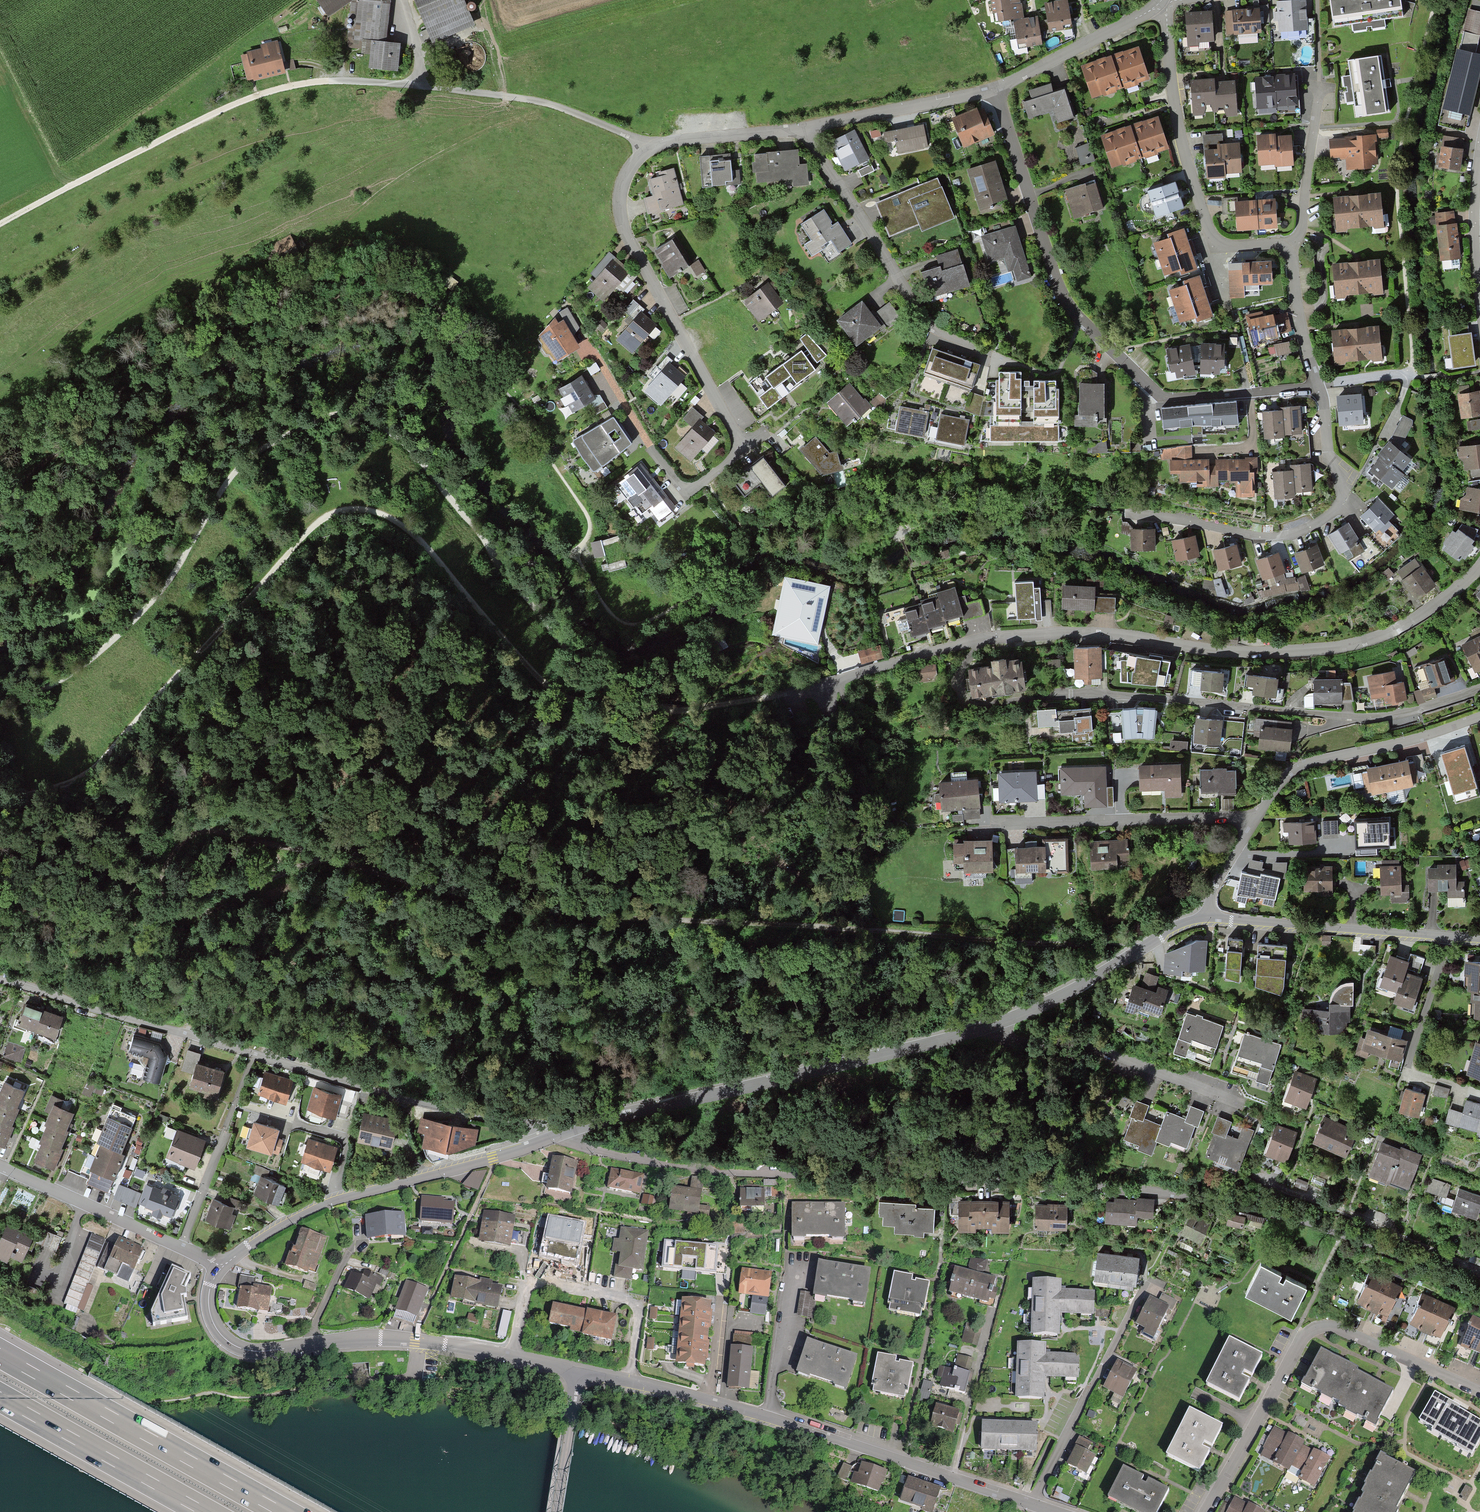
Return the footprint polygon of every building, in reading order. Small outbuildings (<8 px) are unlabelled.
[(328,18),(354,0),(315,0),(328,18)] [(473,27),(463,0),(414,0),(432,45),(473,27)] [(1021,17),(1020,7),(1019,0),(993,0),(989,1),(991,14),(996,14),(997,20),(1012,18),(1021,17)] [(1404,19),(1401,0),(1331,0),(1335,28),(1353,26),(1354,34),(1388,29),(1387,21),(1404,19)] [(365,2),(357,1),(352,45),(374,48),(372,65),(393,68),(395,46),(382,44),(387,5),(365,2)] [(1280,32),(1308,30),(1306,1),(1292,2),(1278,3),(1280,32)] [(1049,35),(1071,30),(1066,2),(1057,4),(1043,6),(1049,35)] [(1469,8),(1464,29),(1479,32),(1479,10),(1469,8)] [(1234,36),(1261,35),(1260,11),(1248,11),(1233,12),(1234,36)] [(1188,47),(1214,43),(1210,13),(1184,16),(1188,47)] [(1026,16),(1021,17),(1012,18),(1015,45),(1026,43),(1026,46),(1039,45),(1035,15),(1026,16)] [(251,82),(287,71),(278,42),(267,45),(242,52),(251,82)] [(1139,86),(1149,83),(1138,50),(1108,60),(1079,70),(1090,102),(1139,86)] [(1479,81),(1479,57),(1458,52),(1444,110),(1471,117),(1479,81)] [(1357,117),(1386,113),(1382,83),(1379,59),(1349,63),(1351,78),(1344,79),(1347,104),(1355,103),(1357,117)] [(1296,87),(1296,75),(1268,76),(1255,77),(1256,113),(1297,111),(1296,87)] [(1193,116),(1236,114),(1234,84),(1224,84),(1215,85),(1215,81),(1202,81),(1191,82),(1193,116)] [(1054,125),(1074,119),(1065,90),(1052,94),(1050,87),(1042,90),(1028,94),(1030,102),(1023,105),(1028,122),(1051,115),(1054,125)] [(962,148),(992,137),(985,117),(983,111),(952,122),(962,148)] [(1111,170),(1169,151),(1158,119),(1129,128),(1100,138),(1111,170)] [(897,155),(927,149),(923,127),(914,129),(883,135),(885,145),(895,143),(897,155)] [(845,169),(867,158),(861,144),(855,131),(832,142),(845,169)] [(1374,169),(1379,162),(1378,134),(1355,135),(1355,139),(1329,139),(1329,158),(1347,158),(1348,169),(1374,169)] [(1277,168),(1294,167),(1292,138),(1280,139),(1277,139),(1277,136),(1268,136),(1257,137),(1259,165),(1277,164),(1277,168)] [(1439,168),(1461,171),(1463,155),(1464,148),(1461,147),(1462,140),(1442,137),(1441,148),(1439,168)] [(1081,164),(1096,161),(1092,142),(1077,145),(1081,164)] [(1226,175),(1241,174),(1239,145),(1228,146),(1217,147),(1218,151),(1209,152),(1204,152),(1206,180),(1227,179),(1226,175)] [(792,187),(807,186),(806,166),(798,167),(797,152),(793,152),(751,155),(753,186),(792,183),(792,187)] [(702,187),(739,184),(738,171),(731,172),(729,156),(724,156),(700,158),(702,187)] [(860,177),(872,170),(869,164),(857,171),(860,177)] [(981,211),(1008,201),(1001,181),(995,164),(968,174),(981,211)] [(647,216),(683,205),(673,170),(662,174),(647,178),(653,197),(642,200),(647,216)] [(940,187),(936,179),(914,189),(876,205),(890,236),(918,224),(908,201),(940,187)] [(1156,214),(1183,206),(1179,191),(1175,180),(1147,189),(1156,214)] [(1071,217),(1102,208),(1095,183),(1085,185),(1063,192),(1071,217)] [(921,231),(953,217),(940,187),(908,201),(918,224),(921,231)] [(1338,231),(1384,226),(1380,193),(1358,196),(1335,198),(1338,231)] [(1259,232),(1277,231),(1274,201),(1264,202),(1257,203),(1259,232)] [(1247,203),(1235,204),(1238,234),(1259,232),(1257,203),(1247,203)] [(1441,260),(1461,258),(1459,236),(1456,210),(1435,212),(1441,260)] [(827,259),(851,241),(836,221),(831,224),(822,212),(799,229),(810,244),(804,248),(811,259),(822,251),(827,259)] [(1017,282),(1030,278),(1018,235),(1015,227),(983,236),(990,263),(1006,258),(1010,272),(1013,271),(1017,282)] [(1180,277),(1197,271),(1192,258),(1186,239),(1184,231),(1165,237),(1167,241),(1152,246),(1163,280),(1179,274),(1180,277)] [(694,264),(678,238),(655,252),(660,259),(671,278),(691,266),(694,264)] [(588,287),(605,301),(631,270),(609,252),(590,274),(595,278),(588,287)] [(924,302),(970,286),(957,252),(936,259),(940,271),(916,280),(924,302)] [(697,276),(708,269),(702,259),(694,264),(691,266),(697,276)] [(1337,297),(1383,292),(1379,259),(1357,262),(1333,265),(1337,297)] [(1245,287),(1271,287),(1271,265),(1230,266),(1230,299),(1245,299),(1245,287)] [(1196,324),(1213,318),(1209,305),(1203,286),(1200,278),(1182,284),(1183,288),(1168,293),(1179,327),(1196,321),(1196,324)] [(758,324),(784,305),(776,295),(769,285),(744,304),(758,324)] [(618,340),(636,354),(659,324),(645,313),(643,311),(646,308),(634,298),(623,311),(634,320),(618,340)] [(887,324),(898,315),(888,301),(877,310),(887,324)] [(857,346),(881,327),(872,315),(862,302),(838,322),(857,346)] [(1251,342),(1276,336),(1271,314),(1256,317),(1246,320),(1251,342)] [(556,362),(580,346),(570,331),(562,319),(538,335),(556,362)] [(1335,365),(1381,360),(1377,327),(1356,330),(1331,333),(1335,365)] [(1452,367),(1475,364),(1470,331),(1447,335),(1452,367)] [(803,351),(815,365),(827,356),(811,335),(804,341),(809,347),(803,351)] [(1279,356),(1293,352),(1291,341),(1277,344),(1279,356)] [(1191,345),(1195,368),(1198,367),(1201,367),(1201,344),(1191,345)] [(1200,375),(1223,375),(1223,344),(1201,344),(1201,367),(1200,375)] [(1173,378),(1196,374),(1195,368),(1191,345),(1168,348),(1173,378)] [(970,389),(978,363),(964,360),(950,355),(931,350),(922,381),(914,378),(910,392),(979,413),(980,408),(984,394),(970,389)] [(787,394),(817,370),(801,351),(789,359),(751,383),(743,372),(731,383),(757,419),(787,394)] [(646,391),(663,405),(684,378),(675,371),(680,365),(666,353),(655,366),(662,371),(646,391)] [(979,381),(988,382),(990,365),(982,364),(979,381)] [(988,441),(1056,440),(1055,380),(1018,380),(1018,372),(997,372),(997,380),(993,380),(993,426),(988,426),(988,441)] [(570,413),(596,398),(587,382),(583,375),(557,390),(570,413)] [(1077,424),(1105,424),(1104,383),(1094,383),(1077,383),(1077,424)] [(847,427),(870,407),(850,384),(827,404),(847,427)] [(1479,416),(1479,391),(1458,395),(1461,419),(1479,416)] [(1340,424),(1364,422),(1362,395),(1350,396),(1338,396),(1340,424)] [(592,415),(608,407),(605,401),(589,410),(592,415)] [(1213,427),(1238,425),(1236,401),(1193,404),(1167,406),(1169,436),(1214,432),(1213,427)] [(1283,433),(1302,432),(1299,403),(1280,405),(1281,410),(1283,433)] [(677,446),(693,460),(717,434),(703,422),(701,421),(707,415),(696,406),(684,420),(693,428),(677,446)] [(895,434),(923,439),(927,411),(922,410),(899,407),(895,434)] [(1281,410),(1262,411),(1264,439),(1283,437),(1283,433),(1281,410)] [(935,440),(964,446),(969,419),(962,418),(941,414),(935,440)] [(593,474),(632,444),(614,416),(571,442),(593,474)] [(1403,416),(1389,442),(1399,450),(1413,424),(1412,420),(1403,416)] [(1467,421),(1468,431),(1479,429),(1479,419),(1467,421)] [(821,477),(839,470),(836,452),(828,454),(814,437),(805,446),(799,451),(821,477)] [(1369,471),(1393,489),(1404,474),(1401,472),(1411,459),(1399,450),(1389,442),(1383,449),(1378,456),(1379,457),(1377,460),(1369,471)] [(1458,447),(1458,457),(1463,461),(1464,470),(1468,469),(1479,468),(1479,444),(1458,447)] [(771,493),(784,483),(763,458),(751,468),(752,469),(747,473),(734,484),(743,494),(761,480),(771,493)] [(1235,499),(1253,499),(1252,474),(1257,474),(1257,461),(1246,461),(1200,462),(1179,462),(1180,486),(1197,486),(1197,489),(1218,489),(1218,484),(1235,484),(1235,499)] [(1293,493),(1313,491),(1310,463),(1291,464),(1291,471),(1293,493)] [(657,520),(671,509),(647,478),(638,467),(617,483),(637,508),(644,503),(657,520)] [(1468,469),(1469,487),(1479,489),(1479,468),(1468,469)] [(1291,471),(1272,472),(1275,500),(1294,498),(1293,493),(1291,471)] [(1479,514),(1479,489),(1469,487),(1467,487),(1466,495),(1461,499),(1459,510),(1479,514)] [(1388,521),(1394,515),(1380,499),(1375,504),(1361,517),(1375,532),(1379,529),(1383,533),(1392,525),(1388,521)] [(1349,561),(1365,551),(1359,542),(1361,541),(1349,522),(1342,526),(1327,536),(1339,556),(1344,552),(1349,561)] [(1462,524),(1458,529),(1474,541),(1478,530),(1462,524)] [(1443,551),(1458,562),(1461,558),(1464,560),(1474,547),(1472,545),(1474,541),(1458,529),(1455,533),(1453,531),(1444,543),(1447,546),(1443,551)] [(1131,549),(1155,549),(1155,530),(1150,530),(1131,530),(1131,549)] [(1175,560),(1199,555),(1195,536),(1190,537),(1171,540),(1175,560)] [(604,541),(593,542),(595,557),(606,556),(604,541)] [(1218,571),(1242,564),(1236,545),(1232,546),(1213,551),(1218,571)] [(1302,574),(1324,565),(1316,546),(1312,547),(1295,555),(1302,574)] [(1263,579),(1285,572),(1279,554),(1274,556),(1257,561),(1263,579)] [(1416,601),(1437,586),(1422,567),(1421,568),(1414,559),(1398,571),(1404,580),(1402,581),(1416,601)] [(612,571),(628,567),(627,561),(611,566),(612,571)] [(1389,568),(1383,573),(1388,579),(1394,574),(1389,568)] [(828,585),(785,577),(774,632),(817,641),(823,609),(828,585)] [(1218,594),(1226,594),(1224,578),(1216,578),(1218,594)] [(1006,618),(1041,618),(1041,613),(1041,588),(1033,588),(1033,583),(1016,583),(1016,600),(1006,600),(1006,618)] [(960,604),(955,587),(938,591),(939,595),(946,621),(961,617),(964,616),(960,604)] [(1095,598),(1095,588),(1064,588),(1063,610),(1095,611),(1095,598)] [(946,621),(939,595),(922,600),(923,603),(929,628),(944,624),(946,623),(946,621)] [(1095,611),(1116,611),(1116,598),(1095,598),(1095,611)] [(964,616),(985,611),(981,599),(960,604),(964,616)] [(923,603),(905,607),(913,636),(928,632),(930,631),(929,628),(923,603)] [(1462,646),(1471,666),(1474,665),(1477,673),(1479,672),(1479,638),(1462,646)] [(862,664),(883,658),(880,648),(859,653),(862,664)] [(1088,681),(1101,681),(1101,649),(1075,649),(1075,681),(1088,681)] [(1165,675),(1168,661),(1159,660),(1129,654),(1128,682),(1162,686),(1165,675)] [(1450,681),(1453,680),(1445,657),(1414,668),(1422,691),(1450,681)] [(1011,691),(1025,689),(1021,662),(1007,664),(1007,658),(989,660),(990,669),(968,671),(971,692),(994,689),(995,697),(1012,695),(1011,691)] [(918,681),(938,678),(935,666),(916,669),(918,681)] [(1386,705),(1410,701),(1406,681),(1397,683),(1395,671),(1366,677),(1371,703),(1385,700),(1386,705)] [(1191,690),(1222,693),(1223,677),(1192,674),(1191,690)] [(1252,694),(1274,694),(1274,675),(1245,675),(1245,688),(1252,688),(1252,694)] [(1313,706),(1342,706),(1342,683),(1313,682),(1313,706)] [(1111,742),(1155,741),(1158,711),(1154,710),(1145,708),(1136,708),(1123,709),(1122,714),(1108,716),(1111,742)] [(1030,733),(1092,731),(1091,712),(1074,712),(1029,714),(1030,733)] [(1219,729),(1220,719),(1198,717),(1195,741),(1218,743),(1219,729)] [(1255,747),(1287,751),(1290,722),(1254,718),(1252,734),(1257,734),(1255,747)] [(1171,754),(1187,754),(1187,745),(1171,745),(1171,754)] [(1465,745),(1441,752),(1454,794),(1477,787),(1465,745)] [(1409,759),(1413,778),(1421,776),(1417,757),(1409,759)] [(1372,795),(1412,787),(1408,762),(1403,763),(1372,769),(1367,770),(1367,773),(1362,774),(1366,793),(1371,792),(1372,795)] [(1166,796),(1180,795),(1179,765),(1139,767),(1139,791),(1163,790),(1165,790),(1166,796)] [(1085,806),(1108,805),(1106,768),(1060,770),(1061,795),(1080,794),(1085,794),(1085,806)] [(1215,793),(1235,793),(1235,771),(1200,771),(1200,793),(1215,793)] [(1021,800),(1037,799),(1035,773),(997,776),(999,802),(1021,800)] [(941,811),(980,808),(979,796),(977,782),(939,785),(941,811)] [(1390,848),(1389,818),(1354,819),(1356,856),(1377,856),(1377,849),(1390,848)] [(1337,821),(1323,822),(1324,838),(1338,837),(1337,821)] [(1288,846),(1318,845),(1316,822),(1304,822),(1283,823),(1283,833),(1288,833),(1288,846)] [(1017,874),(1069,871),(1067,840),(1043,841),(1044,848),(1033,848),(1016,849),(1017,874)] [(1092,872),(1119,870),(1118,864),(1131,863),(1128,840),(1107,842),(1090,844),(1092,872)] [(964,876),(993,874),(991,841),(978,842),(954,843),(955,865),(963,865),(964,876)] [(1264,863),(1250,860),(1247,873),(1261,876),(1262,873),(1281,878),(1286,879),(1287,863),(1273,863),(1273,871),(1263,868),(1264,863)] [(1448,906),(1466,905),(1466,882),(1457,882),(1457,865),(1429,866),(1429,892),(1448,892),(1448,906)] [(1303,893),(1333,893),(1333,866),(1303,866),(1303,893)] [(1391,903),(1410,903),(1410,885),(1402,886),(1402,867),(1380,867),(1381,897),(1391,896),(1391,903)] [(1275,898),(1276,899),(1281,878),(1262,873),(1261,876),(1247,873),(1242,872),(1237,899),(1246,902),(1248,896),(1256,898),(1257,896),(1265,897),(1264,902),(1274,905),(1275,898)] [(1241,936),(1227,935),(1224,980),(1233,981),(1233,983),(1238,983),(1241,936)] [(1182,968),(1203,969),(1204,939),(1191,937),(1164,952),(1162,971),(1181,972),(1182,968)] [(1286,942),(1257,940),(1253,984),(1279,991),(1282,982),(1286,942)] [(1377,953),(1377,944),(1361,943),(1361,953),(1377,953)] [(1411,954),(1408,962),(1409,963),(1407,969),(1420,973),(1425,959),(1411,954)] [(1380,987),(1397,993),(1393,1004),(1413,1011),(1424,978),(1406,972),(1407,969),(1409,963),(1408,962),(1390,956),(1380,987)] [(1463,959),(1463,987),(1472,987),(1479,987),(1479,959),(1463,959)] [(1152,986),(1156,973),(1145,970),(1141,983),(1152,986)] [(1134,1005),(1158,1013),(1167,986),(1157,983),(1155,989),(1133,981),(1123,1007),(1132,1011),(1134,1005)] [(1301,1034),(1348,1034),(1347,1023),(1350,1023),(1350,1006),(1353,1006),(1353,984),(1349,983),(1343,984),(1334,991),(1330,998),(1329,1012),(1302,1011),(1301,1034)] [(1479,1015),(1479,987),(1472,987),(1472,1015),(1479,1015)] [(37,1009),(25,1005),(19,1022),(55,1035),(61,1018),(49,1014),(37,1009)] [(1176,1049),(1211,1061),(1218,1042),(1223,1027),(1224,1025),(1189,1013),(1176,1049)] [(1369,1053),(1402,1062),(1408,1041),(1385,1035),(1366,1030),(1364,1039),(1360,1038),(1355,1055),(1367,1059),(1369,1053)] [(1233,1069),(1271,1082),(1284,1044),(1246,1031),(1245,1034),(1240,1049),(1233,1069)] [(143,1080),(160,1085),(167,1058),(166,1055),(160,1043),(153,1042),(135,1036),(130,1053),(139,1056),(139,1060),(140,1063),(142,1066),(146,1068),(143,1080)] [(4,1057),(22,1062),(27,1046),(9,1040),(4,1057)] [(1479,1076),(1479,1043),(1475,1041),(1466,1072),(1479,1076)] [(216,1095),(223,1071),(207,1066),(196,1063),(188,1086),(216,1095)] [(258,1095),(286,1103),(293,1081),(284,1078),(265,1072),(258,1095)] [(1286,1102),(1306,1109),(1314,1089),(1317,1079),(1297,1072),(1286,1102)] [(16,1109),(19,1102),(24,1091),(3,1082),(0,1090),(0,1103),(16,1109)] [(1449,1096),(1451,1087),(1436,1084),(1435,1093),(1449,1096)] [(307,1110),(335,1118),(342,1095),(331,1092),(314,1087),(307,1110)] [(1400,1111),(1419,1116),(1425,1093),(1406,1088),(1404,1095),(1400,1111)] [(1144,1117),(1149,1102),(1137,1098),(1131,1115),(1143,1120),(1144,1117)] [(1479,1136),(1479,1103),(1465,1099),(1457,1127),(1476,1132),(1475,1135),(1479,1136)] [(10,1128),(13,1120),(17,1110),(16,1109),(0,1103),(0,1124),(10,1128)] [(1198,1124),(1204,1108),(1191,1103),(1186,1116),(1185,1120),(1195,1123),(1198,1124)] [(46,1123),(65,1131),(68,1124),(73,1112),(52,1104),(45,1122),(46,1123)] [(101,1145),(121,1154),(123,1149),(128,1137),(136,1118),(121,1112),(123,1109),(113,1105),(96,1144),(101,1145)] [(1185,1120),(1186,1116),(1185,1116),(1168,1110),(1163,1123),(1156,1141),(1170,1146),(1171,1141),(1187,1146),(1195,1123),(1185,1120)] [(357,1143),(391,1150),(397,1120),(384,1117),(363,1113),(357,1143)] [(1156,1141),(1163,1123),(1147,1118),(1144,1117),(1143,1120),(1131,1115),(1123,1138),(1140,1144),(1138,1151),(1151,1155),(1156,1141)] [(1204,1158),(1239,1170),(1249,1142),(1254,1129),(1218,1117),(1204,1158)] [(1312,1143),(1346,1160),(1351,1151),(1359,1133),(1325,1117),(1312,1143)] [(475,1146),(477,1130),(444,1124),(424,1120),(422,1131),(427,1132),(423,1152),(432,1162),(475,1146)] [(245,1148),(271,1155),(272,1153),(278,1155),(283,1140),(276,1138),(279,1130),(272,1128),(253,1122),(245,1148)] [(41,1142),(59,1149),(62,1142),(67,1131),(65,1131),(46,1123),(39,1141),(41,1142)] [(4,1148),(8,1139),(12,1129),(10,1128),(0,1124),(0,1146),(4,1148)] [(1293,1142),(1297,1132),(1277,1124),(1265,1157),(1285,1164),(1293,1142)] [(167,1156),(194,1167),(205,1140),(197,1136),(179,1129),(167,1156)] [(302,1163),(330,1171),(337,1147),(329,1144),(309,1139),(302,1163)] [(1402,1148),(1382,1140),(1374,1161),(1369,1176),(1389,1183),(1390,1181),(1402,1148)] [(33,1161),(54,1170),(57,1161),(62,1150),(59,1149),(41,1142),(33,1161)] [(113,1181),(114,1181),(117,1175),(122,1163),(125,1155),(121,1154),(101,1145),(90,1171),(93,1172),(113,1181)] [(1390,1181),(1409,1188),(1415,1172),(1422,1153),(1403,1146),(1402,1148),(1390,1181)] [(548,1189),(569,1193),(575,1162),(554,1158),(548,1189)] [(145,1172),(137,1169),(135,1175),(143,1178),(145,1172)] [(609,1187),(639,1193),(643,1175),(613,1169),(609,1187)] [(487,1170),(472,1172),(463,1184),(478,1189),(487,1170)] [(113,1181),(93,1172),(87,1184),(108,1193),(113,1181)] [(254,1195),(278,1203),(284,1185),(267,1179),(261,1177),(254,1195)] [(1446,1196),(1451,1183),(1431,1177),(1427,1190),(1446,1196)] [(142,1194),(138,1203),(145,1206),(145,1208),(152,1211),(150,1216),(161,1221),(163,1216),(171,1220),(181,1198),(172,1194),(173,1191),(169,1190),(162,1187),(161,1189),(147,1183),(142,1194)] [(138,1203),(142,1194),(120,1185),(115,1198),(136,1208),(138,1203)] [(1476,1217),(1479,1206),(1479,1192),(1460,1185),(1451,1207),(1463,1212),(1476,1217)] [(670,1210),(709,1215),(710,1207),(699,1206),(701,1191),(673,1187),(672,1197),(670,1210)] [(740,1213),(764,1212),(763,1190),(743,1191),(739,1191),(740,1213)] [(643,1203),(657,1207),(659,1198),(645,1194),(643,1203)] [(421,1220),(454,1222),(455,1200),(445,1200),(445,1196),(422,1195),(421,1220)] [(242,1202),(230,1197),(227,1205),(234,1208),(238,1210),(242,1202)] [(1154,1219),(1154,1198),(1136,1197),(1136,1202),(1119,1201),(1105,1201),(1105,1223),(1137,1224),(1137,1219),(1154,1219)] [(924,1227),(935,1228),(935,1202),(911,1202),(911,1199),(879,1198),(879,1212),(884,1212),(884,1222),(896,1223),(895,1230),(915,1230),(915,1233),(924,1233),(924,1227)] [(205,1220),(230,1231),(236,1216),(232,1214),(234,1208),(227,1205),(214,1200),(205,1220)] [(992,1229),(1010,1230),(1010,1207),(999,1207),(999,1204),(999,1200),(970,1200),(970,1203),(970,1205),(960,1205),(960,1229),(977,1229),(977,1225),(992,1225),(992,1229)] [(831,1241),(846,1241),(846,1203),(792,1204),(792,1219),(792,1242),(807,1242),(807,1238),(831,1238),(831,1241)] [(1035,1229),(1067,1230),(1068,1204),(1052,1203),(1036,1203),(1035,1229)] [(478,1241),(510,1246),(515,1215),(483,1211),(478,1241)] [(367,1238),(406,1234),(404,1212),(387,1213),(365,1215),(367,1238)] [(542,1253),(576,1260),(584,1223),(550,1216),(542,1253)] [(1202,1243),(1210,1225),(1204,1222),(1190,1216),(1182,1234),(1202,1243)] [(22,1263),(29,1248),(34,1236),(7,1224),(0,1240),(0,1260),(8,1264),(11,1258),(22,1263)] [(632,1269),(642,1270),(648,1229),(620,1225),(619,1238),(614,1237),(612,1251),(620,1252),(618,1264),(616,1264),(614,1276),(630,1278),(632,1269)] [(307,1269),(316,1272),(328,1236),(302,1227),(295,1246),(292,1245),(285,1265),(306,1272),(307,1269)] [(60,1239),(43,1231),(37,1244),(55,1251),(60,1239)] [(78,1307),(105,1238),(92,1233),(65,1302),(78,1307)] [(130,1281),(144,1245),(120,1236),(117,1245),(108,1241),(99,1266),(118,1274),(117,1276),(130,1281)] [(660,1268),(714,1273),(717,1247),(704,1246),(688,1244),(679,1243),(662,1242),(660,1268)] [(1134,1288),(1139,1259),(1131,1257),(1126,1257),(1111,1254),(1097,1252),(1093,1282),(1134,1288)] [(970,1258),(967,1269),(971,1270),(982,1273),(983,1270),(985,1270),(987,1259),(970,1258)] [(849,1305),(864,1307),(869,1270),(845,1267),(815,1262),(810,1300),(825,1302),(825,1299),(849,1302),(849,1305)] [(1246,1292),(1291,1315),(1306,1284),(1286,1274),(1283,1279),(1281,1277),(1279,1276),(1281,1271),(1262,1262),(1246,1292)] [(950,1291),(989,1301),(990,1297),(994,1298),(997,1287),(993,1285),(995,1276),(983,1273),(982,1273),(971,1270),(967,1269),(956,1266),(950,1291)] [(192,1276),(174,1267),(152,1314),(154,1325),(188,1319),(185,1300),(184,1296),(188,1296),(187,1288),(192,1276)] [(749,1295),(767,1297),(769,1270),(740,1268),(738,1294),(749,1295)] [(345,1289),(371,1300),(374,1294),(377,1295),(384,1278),(366,1270),(363,1278),(356,1275),(352,1273),(345,1289)] [(1390,1313),(1402,1283),(1370,1270),(1358,1300),(1390,1313)] [(888,1312),(919,1317),(921,1310),(923,1311),(928,1281),(914,1279),(913,1282),(910,1282),(911,1275),(893,1272),(888,1302),(890,1303),(888,1312)] [(236,1308),(268,1312),(272,1285),(259,1284),(255,1283),(256,1277),(241,1275),(236,1308)] [(451,1301),(498,1310),(502,1288),(493,1286),(494,1281),(481,1279),(480,1283),(455,1278),(451,1301)] [(1060,1313),(1094,1314),(1095,1291),(1062,1290),(1062,1280),(1034,1279),(1032,1335),(1059,1336),(1060,1313)] [(316,1284),(305,1280),(303,1286),(314,1290),(316,1284)] [(415,1327),(421,1312),(419,1311),(428,1288),(407,1280),(396,1308),(397,1309),(394,1318),(415,1327)] [(1163,1292),(1159,1299),(1170,1305),(1165,1312),(1170,1315),(1177,1300),(1163,1292)] [(1442,1336),(1456,1306),(1424,1292),(1411,1321),(1442,1336)] [(1143,1331),(1153,1336),(1165,1312),(1170,1305),(1159,1299),(1156,1297),(1150,1294),(1136,1322),(1145,1326),(1143,1331)] [(747,1313),(765,1315),(767,1297),(749,1295),(747,1313)] [(695,1365),(705,1366),(706,1357),(708,1343),(709,1327),(711,1312),(712,1301),(683,1298),(676,1363),(687,1364),(686,1367),(694,1368),(695,1365)] [(581,1332),(586,1309),(554,1302),(549,1321),(570,1326),(569,1330),(581,1332)] [(586,1309),(581,1332),(610,1339),(616,1313),(587,1307),(586,1309)] [(508,1339),(512,1313),(504,1312),(501,1338),(508,1339)] [(1473,1317),(1460,1347),(1479,1356),(1479,1320),(1473,1317)] [(963,1341),(977,1345),(982,1325),(968,1321),(963,1341)] [(726,1389),(746,1391),(751,1332),(731,1331),(726,1389)] [(831,1385),(845,1390),(856,1354),(833,1347),(804,1338),(793,1374),(808,1379),(809,1376),(831,1383),(831,1385)] [(1228,1342),(1208,1387),(1239,1402),(1248,1381),(1243,1379),(1244,1377),(1245,1374),(1251,1377),(1260,1357),(1228,1342)] [(1044,1377),(1078,1378),(1079,1355),(1046,1354),(1046,1344),(1018,1343),(1016,1399),(1043,1400),(1044,1380),(1044,1377)] [(1374,1425),(1391,1391),(1373,1382),(1354,1372),(1356,1369),(1341,1361),(1319,1350),(1299,1387),(1374,1425)] [(872,1392),(901,1398),(903,1389),(906,1390),(912,1363),(898,1360),(897,1363),(894,1363),(895,1357),(876,1353),(870,1384),(874,1385),(872,1392)] [(958,1391),(968,1394),(974,1371),(969,1370),(972,1359),(957,1355),(953,1370),(939,1366),(936,1378),(941,1379),(939,1386),(958,1391)] [(1101,1387),(1122,1397),(1135,1370),(1125,1365),(1115,1360),(1101,1387)] [(925,1380),(921,1398),(931,1400),(935,1382),(925,1380)] [(1479,1437),(1479,1421),(1462,1411),(1457,1408),(1458,1406),(1434,1392),(1418,1421),(1432,1428),(1431,1430),(1457,1444),(1456,1446),(1471,1454),(1479,1437)] [(930,1425),(953,1432),(956,1423),(959,1424),(961,1414),(958,1413),(959,1410),(936,1403),(930,1425)] [(1188,1411),(1166,1455),(1198,1471),(1208,1450),(1203,1448),(1204,1445),(1205,1443),(1211,1446),(1220,1427),(1188,1411)] [(982,1449),(1036,1450),(1037,1421),(1030,1421),(1017,1420),(1002,1420),(991,1420),(982,1419),(982,1449)] [(1292,1463),(1304,1443),(1293,1437),(1274,1426),(1263,1445),(1276,1452),(1271,1462),(1288,1471),(1292,1463)] [(1312,1487),(1329,1457),(1320,1452),(1304,1443),(1292,1463),(1302,1469),(1297,1479),(1312,1487)] [(1067,1464),(1088,1473),(1096,1454),(1075,1446),(1067,1464)] [(1397,1511),(1394,1511),(1404,1491),(1413,1473),(1406,1470),(1407,1468),(1402,1465),(1401,1467),(1384,1459),(1385,1457),(1379,1454),(1351,1511),(1396,1511),(1397,1511)] [(852,1482),(881,1489),(886,1468),(858,1461),(852,1482)] [(844,1462),(838,1477),(848,1481),(854,1467),(844,1462)] [(1139,1511),(1157,1511),(1168,1488),(1148,1478),(1145,1483),(1143,1482),(1141,1481),(1143,1476),(1123,1467),(1109,1498),(1139,1511)] [(895,1501),(929,1511),(936,1485),(903,1475),(895,1501)] [(1473,1488),(1466,1484),(1460,1494),(1463,1496),(1461,1498),(1465,1500),(1473,1488)] [(1265,1511),(1253,1504),(1236,1495),(1227,1511),(1265,1511)]
